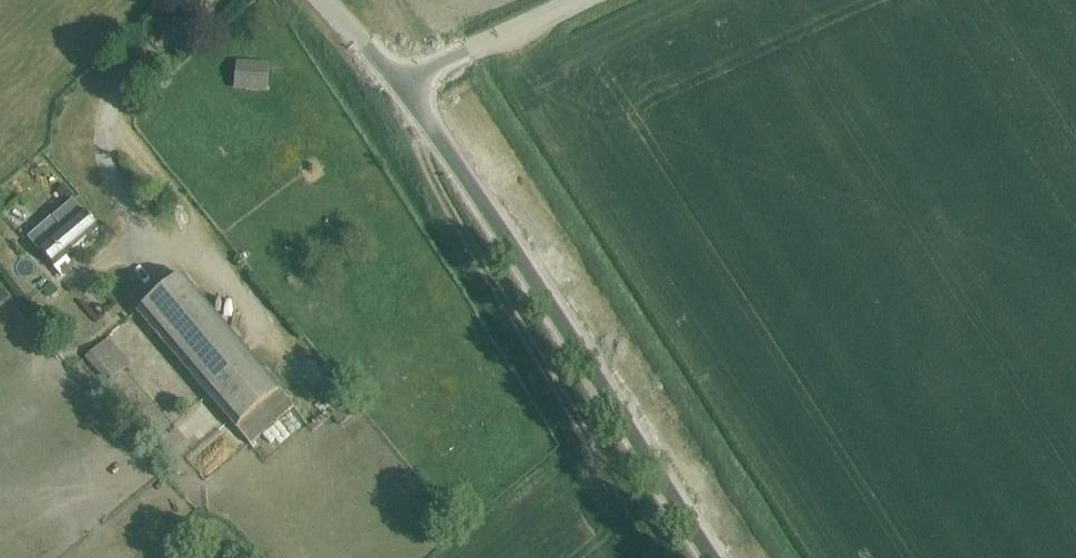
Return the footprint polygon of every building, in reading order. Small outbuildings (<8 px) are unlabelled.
[(270,64),(238,62),(237,89),(268,91),(270,64)] [(29,239),(39,250),(54,268),(98,230),(82,212),(72,201),(53,219),(62,229),(51,239),(41,228),(29,239)] [(294,408),(215,315),(181,276),(138,313),(250,445),(294,408)] [(107,363),(117,374),(123,368),(102,344),(85,358),(97,372),(107,363)] [(211,471),(238,452),(227,437),(200,456),(211,471)]
